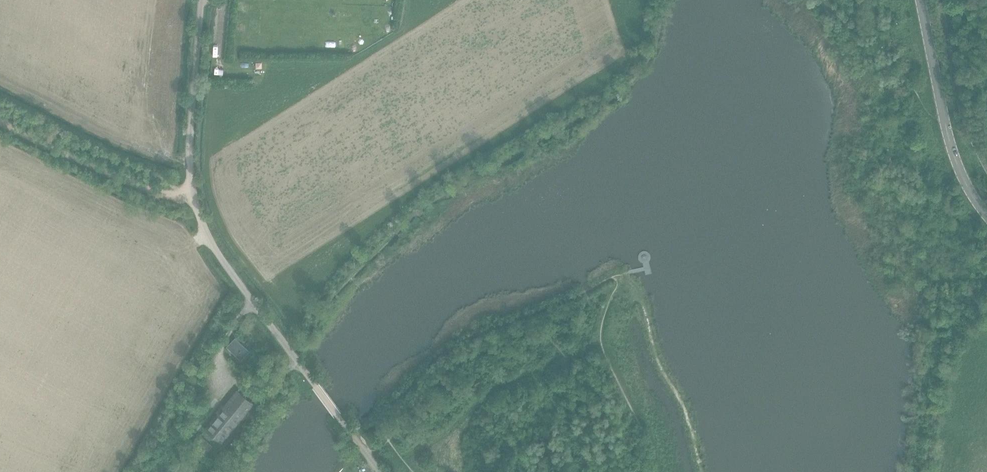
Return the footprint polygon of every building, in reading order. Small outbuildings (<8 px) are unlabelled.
[(235,338),(227,346),(241,359),(248,350),(235,338)] [(254,402),(237,388),(204,428),(221,442),(254,402)] [(212,446),(201,435),(195,441),(207,452),(212,446)]
